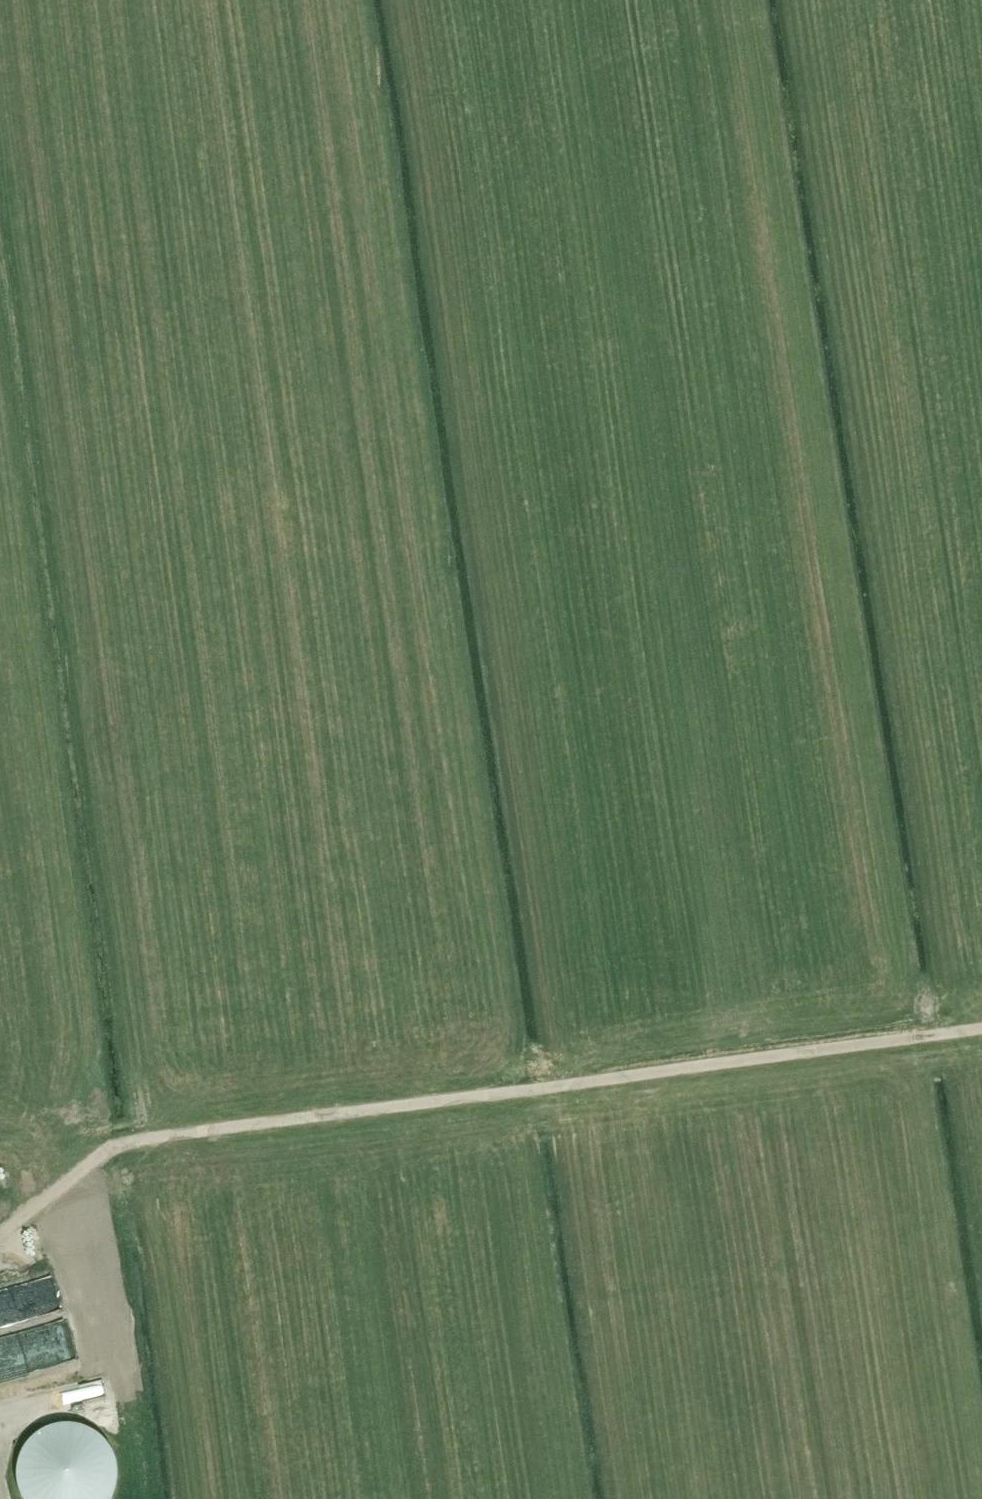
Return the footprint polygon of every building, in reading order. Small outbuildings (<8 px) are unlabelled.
[(7,1411),(6,1402),(68,1395),(66,1376),(0,1383),(0,1412),(7,1411)] [(115,1462),(114,1457),(112,1453),(110,1448),(104,1441),(101,1438),(97,1434),(93,1432),(88,1429),(80,1426),(74,1425),(70,1424),(65,1424),(59,1424),(51,1426),(46,1428),(40,1431),(37,1434),(32,1437),(29,1440),(26,1444),(23,1448),(20,1453),(19,1457),(17,1462),(16,1467),(16,1472),(16,1477),(16,1482),(17,1488),(19,1492),(20,1496),(22,1498),(110,1498),(113,1494),(116,1486),(117,1477),(117,1471),(115,1462)]
